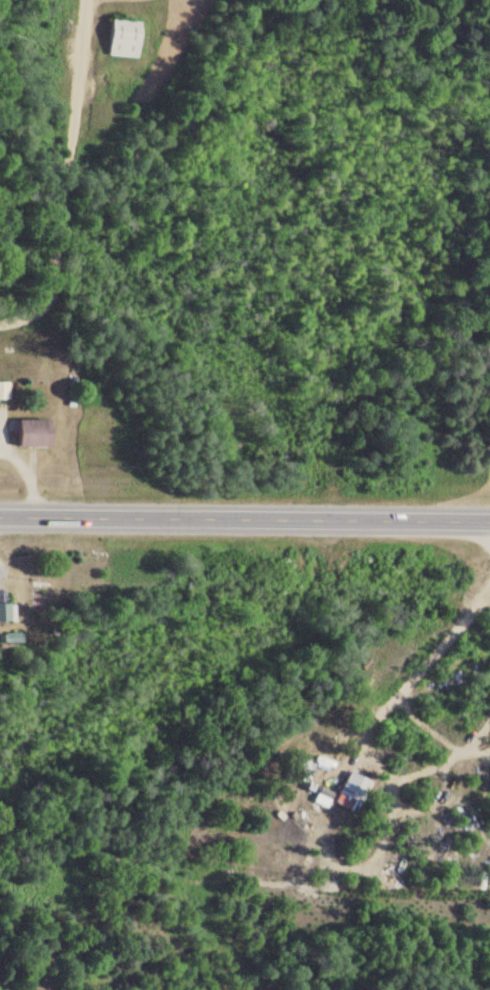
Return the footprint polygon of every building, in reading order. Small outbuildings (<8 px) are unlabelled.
[(107,56),(136,57),(137,21),(109,20),(107,56)] [(8,400),(8,384),(0,384),(0,400),(8,400)] [(49,422),(17,422),(17,449),(49,449),(49,422)] [(0,604),(0,622),(13,622),(14,604),(0,604)] [(6,635),(6,643),(19,642),(18,634),(6,635)] [(369,781),(348,771),(338,793),(359,802),(369,781)]
